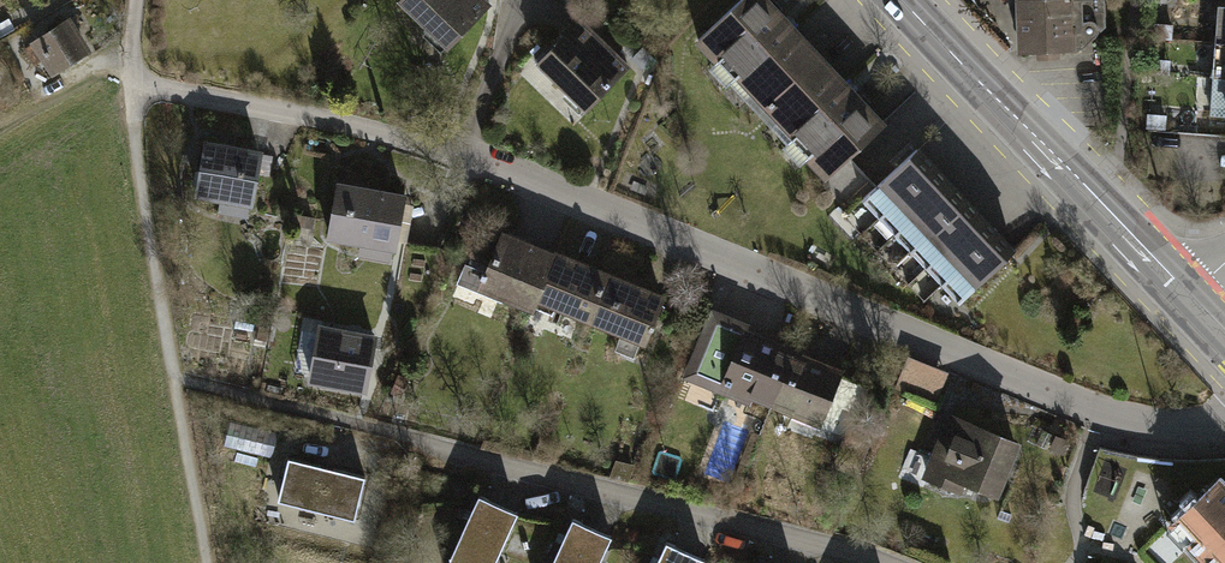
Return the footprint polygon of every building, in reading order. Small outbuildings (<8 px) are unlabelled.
[(427,27),(421,34),(443,54),(490,3),(487,0),(397,0),(427,27)] [(761,110),(824,55),(775,0),(743,0),(698,40),(761,110)] [(1018,54),(1035,53),(1035,59),(1059,59),(1059,52),(1084,51),(1104,30),(1103,0),(1016,0),(1018,54)] [(1212,37),(1224,38),(1224,0),(1214,0),(1212,37)] [(573,14),(530,58),(564,90),(558,96),(580,117),(628,66),(573,14)] [(66,22),(36,41),(55,71),(85,52),(66,22)] [(1209,75),(1224,76),(1224,38),(1212,37),(1209,75)] [(761,110),(825,181),(887,125),(824,55),(761,110)] [(1206,113),(1224,115),(1224,76),(1209,75),(1206,113)] [(261,148),(202,136),(190,193),(216,199),(213,213),(246,219),(261,148)] [(862,197),(957,303),(1012,254),(917,148),(862,197)] [(416,193),(335,179),(324,236),(357,242),(354,258),(402,267),(416,193)] [(453,281),(524,310),(551,246),(499,225),(481,268),(462,260),(453,281)] [(551,246),(530,298),(564,311),(557,329),(580,338),(588,321),(608,269),(551,246)] [(608,269),(588,321),(618,333),(612,349),(632,357),(638,341),(644,343),(665,291),(608,269)] [(772,407),(794,351),(717,322),(697,372),(751,394),(750,398),(772,407)] [(376,338),(318,328),(309,382),(366,392),(376,338)] [(842,370),(794,351),(772,407),(793,415),(794,412),(822,423),(842,370)] [(1016,441),(945,412),(918,478),(958,494),(962,484),(994,496),(1016,441)] [(274,437),(228,425),(221,450),(267,462),(274,437)] [(872,441),(841,429),(832,453),(862,465),(872,441)] [(633,466),(614,459),(608,475),(627,482),(633,466)] [(364,484),(288,463),(276,505),(352,526),(364,484)] [(1219,481),(1166,531),(1196,562),(1224,562),(1224,488),(1219,481)] [(477,502),(449,562),(497,562),(517,520),(477,502)] [(570,525),(553,562),(603,562),(612,544),(570,525)] [(666,548),(659,562),(699,562),(666,548)]
